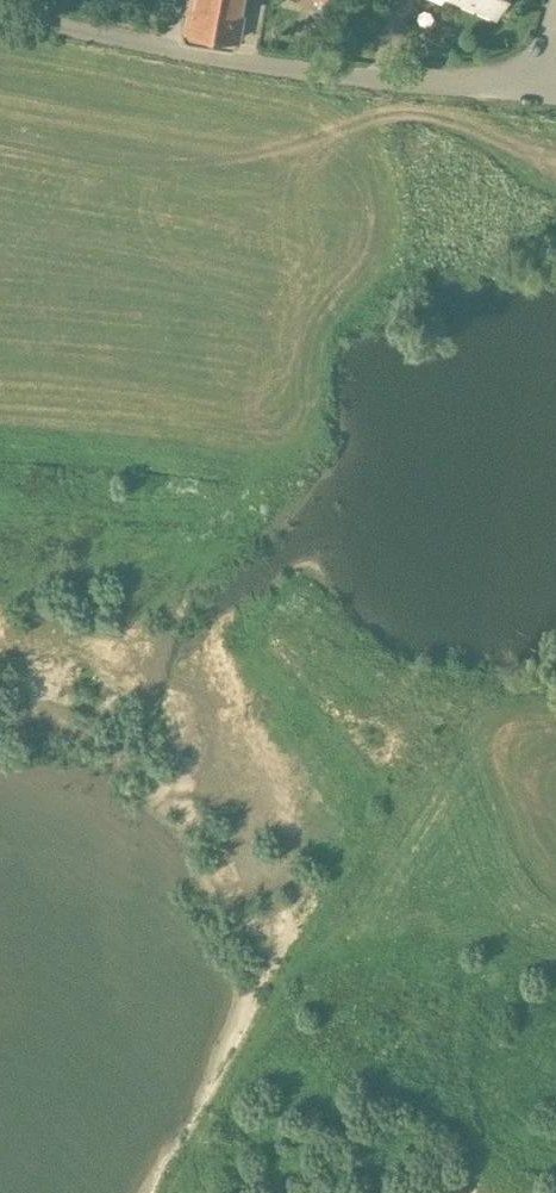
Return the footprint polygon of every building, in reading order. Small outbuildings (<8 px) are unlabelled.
[(219,0),(193,0),(188,30),(213,34),(219,0)] [(213,34),(238,39),(245,0),(219,0),(213,34)] [(297,11),(323,15),(325,0),(299,0),(297,11)] [(502,0),(464,0),(496,14),(502,0)]
